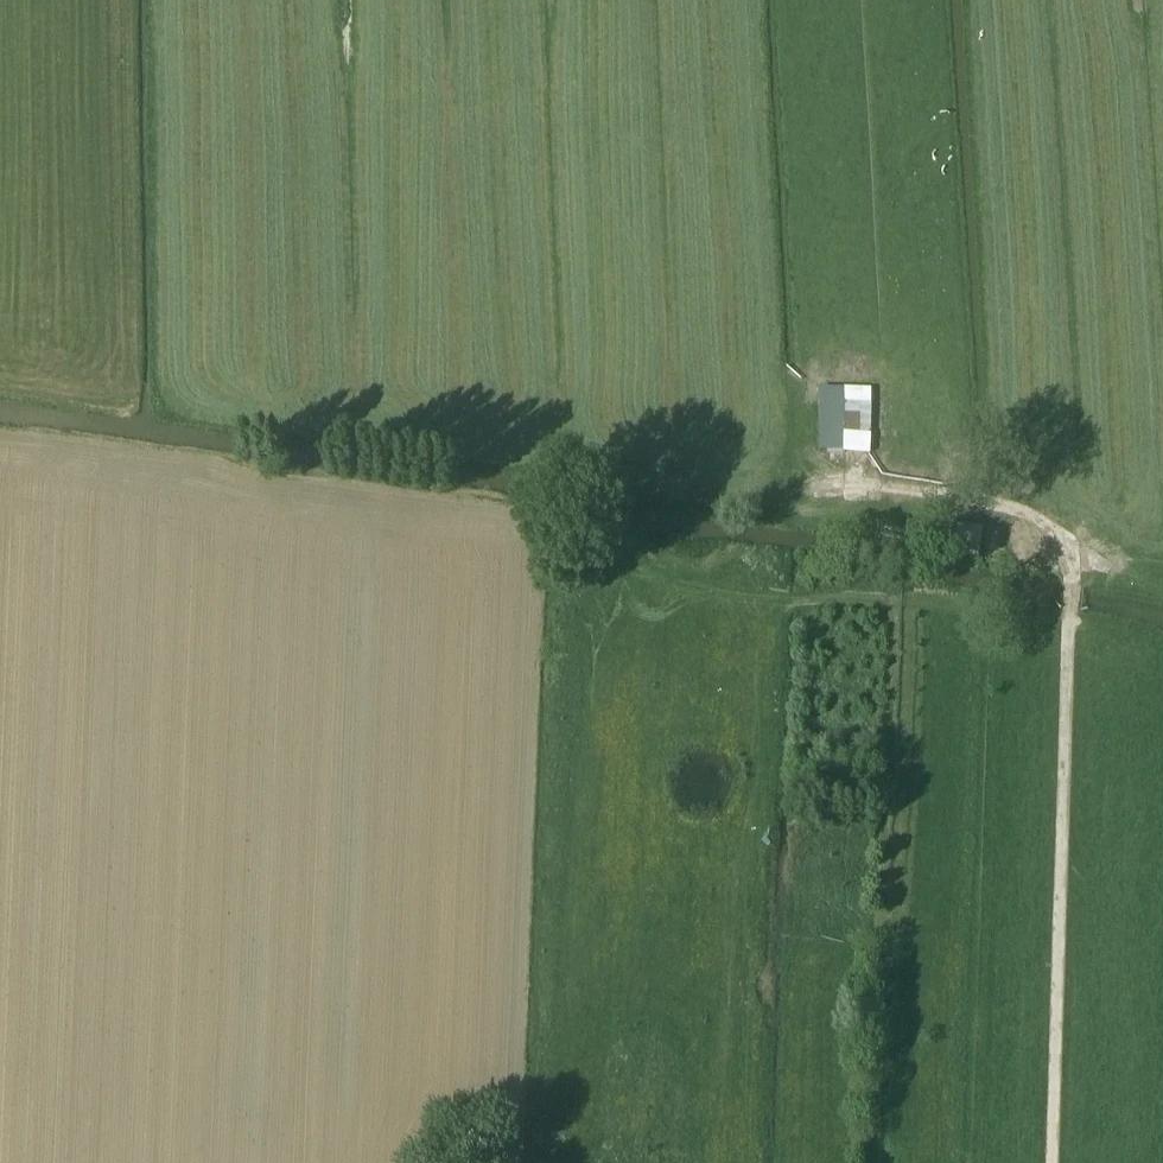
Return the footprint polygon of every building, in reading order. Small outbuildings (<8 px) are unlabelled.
[(874,443),(876,392),(850,391),(847,442),(874,443)]
